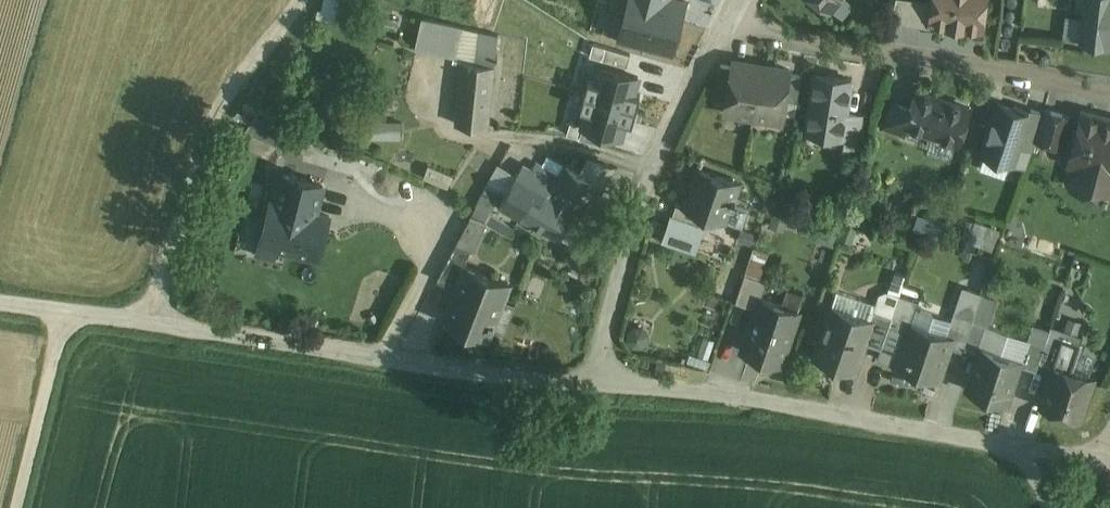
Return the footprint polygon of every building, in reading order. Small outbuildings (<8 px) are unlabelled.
[(341,0),(326,0),(324,17),(338,19),(341,0)] [(626,19),(651,26),(647,39),(666,45),(672,23),(677,24),(683,0),(631,0),(626,19)] [(890,20),(931,26),(932,21),(930,20),(933,0),(895,0),(890,20)] [(930,20),(932,21),(982,28),(986,0),(933,0),(930,20)] [(1085,17),(1069,15),(1066,37),(1083,39),(1108,42),(1109,42),(1109,0),(1087,0),(1085,17)] [(463,24),(424,16),(418,44),(457,52),(463,24)] [(481,28),(463,24),(457,52),(464,54),(463,60),(477,61),(481,28)] [(499,32),(481,28),(477,61),(495,63),(499,32)] [(573,117),(569,131),(613,142),(624,100),(642,105),(647,88),(639,86),(643,68),(597,57),(581,119),(573,117)] [(762,63),(734,59),(733,64),(729,91),(728,98),(726,100),(724,106),(728,112),(735,113),(737,111),(754,114),(762,63)] [(463,60),(456,121),(489,125),(495,63),(477,61),(463,60)] [(733,64),(720,62),(716,89),(729,91),(733,64)] [(790,67),(762,63),(754,114),(771,117),(773,119),(779,120),(784,116),(785,110),(784,107),(785,97),(790,72),(790,67)] [(802,74),(790,72),(785,97),(798,100),(802,74)] [(852,77),(816,72),(807,128),(841,133),(843,133),(846,111),(852,77)] [(970,105),(916,88),(911,105),(905,122),(907,123),(959,140),(970,105)] [(911,105),(891,99),(883,124),(904,131),(907,123),(905,122),(911,105)] [(1029,112),(999,102),(982,151),(1013,162),(1019,145),(1030,112),(1029,112)] [(288,120),(259,105),(247,128),(277,143),(288,120)] [(1043,112),(1030,107),(1029,112),(1030,112),(1019,145),(1031,149),(1036,137),(1044,112),(1043,112)] [(1072,116),(1043,108),(1043,112),(1044,112),(1036,137),(1064,144),(1072,116)] [(863,114),(846,111),(843,133),(841,133),(840,141),(859,144),(863,114)] [(1084,112),(1071,161),(1090,166),(1084,188),(1085,194),(1088,196),(1090,198),(1094,198),(1097,197),(1099,195),(1100,192),(1109,195),(1109,191),(1109,118),(1084,112)] [(389,120),(371,120),(371,135),(388,135),(389,120)] [(286,147),(261,240),(262,240),(263,236),(278,240),(277,243),(318,254),(317,255),(319,255),(330,211),(329,210),(329,212),(300,204),(305,185),(312,187),(320,156),(286,147)] [(566,165),(547,155),(542,165),(560,175),(566,165)] [(453,173),(429,163),(424,175),(448,185),(453,173)] [(517,175),(503,204),(526,216),(535,198),(545,202),(551,193),(560,175),(542,165),(536,163),(527,180),(517,175)] [(604,184),(566,165),(560,175),(551,193),(577,205),(590,212),(604,184)] [(739,180),(698,166),(686,201),(685,203),(704,209),(700,221),(722,229),(726,217),(743,222),(749,204),(740,200),(741,196),(734,193),(739,180)] [(504,188),(491,181),(478,202),(491,210),(504,188)] [(577,205),(551,193),(545,202),(535,198),(526,216),(540,223),(538,229),(544,232),(546,226),(562,235),(577,205)] [(704,209),(685,203),(686,201),(678,198),(673,212),(700,221),(704,209)] [(920,210),(916,226),(947,235),(952,219),(920,210)] [(750,267),(764,269),(767,248),(753,246),(750,267)] [(504,289),(461,267),(450,286),(452,288),(438,314),(480,335),(504,289)] [(737,297),(754,304),(765,275),(748,269),(737,297)] [(998,301),(963,289),(949,330),(984,342),(998,301)] [(800,308),(761,295),(744,344),(783,358),(800,308)] [(832,304),(815,353),(856,367),(873,318),(832,304)] [(953,335),(911,321),(901,351),(908,353),(904,366),(939,378),(953,335)] [(1083,334),(1052,323),(1039,360),(1054,365),(1054,364),(1071,370),(1083,334)] [(1024,365),(977,350),(965,390),(1011,404),(1024,365)] [(1071,370),(1054,364),(1054,365),(1049,379),(1047,378),(1043,391),(1045,391),(1041,403),(1081,416),(1094,377),(1071,370)]
